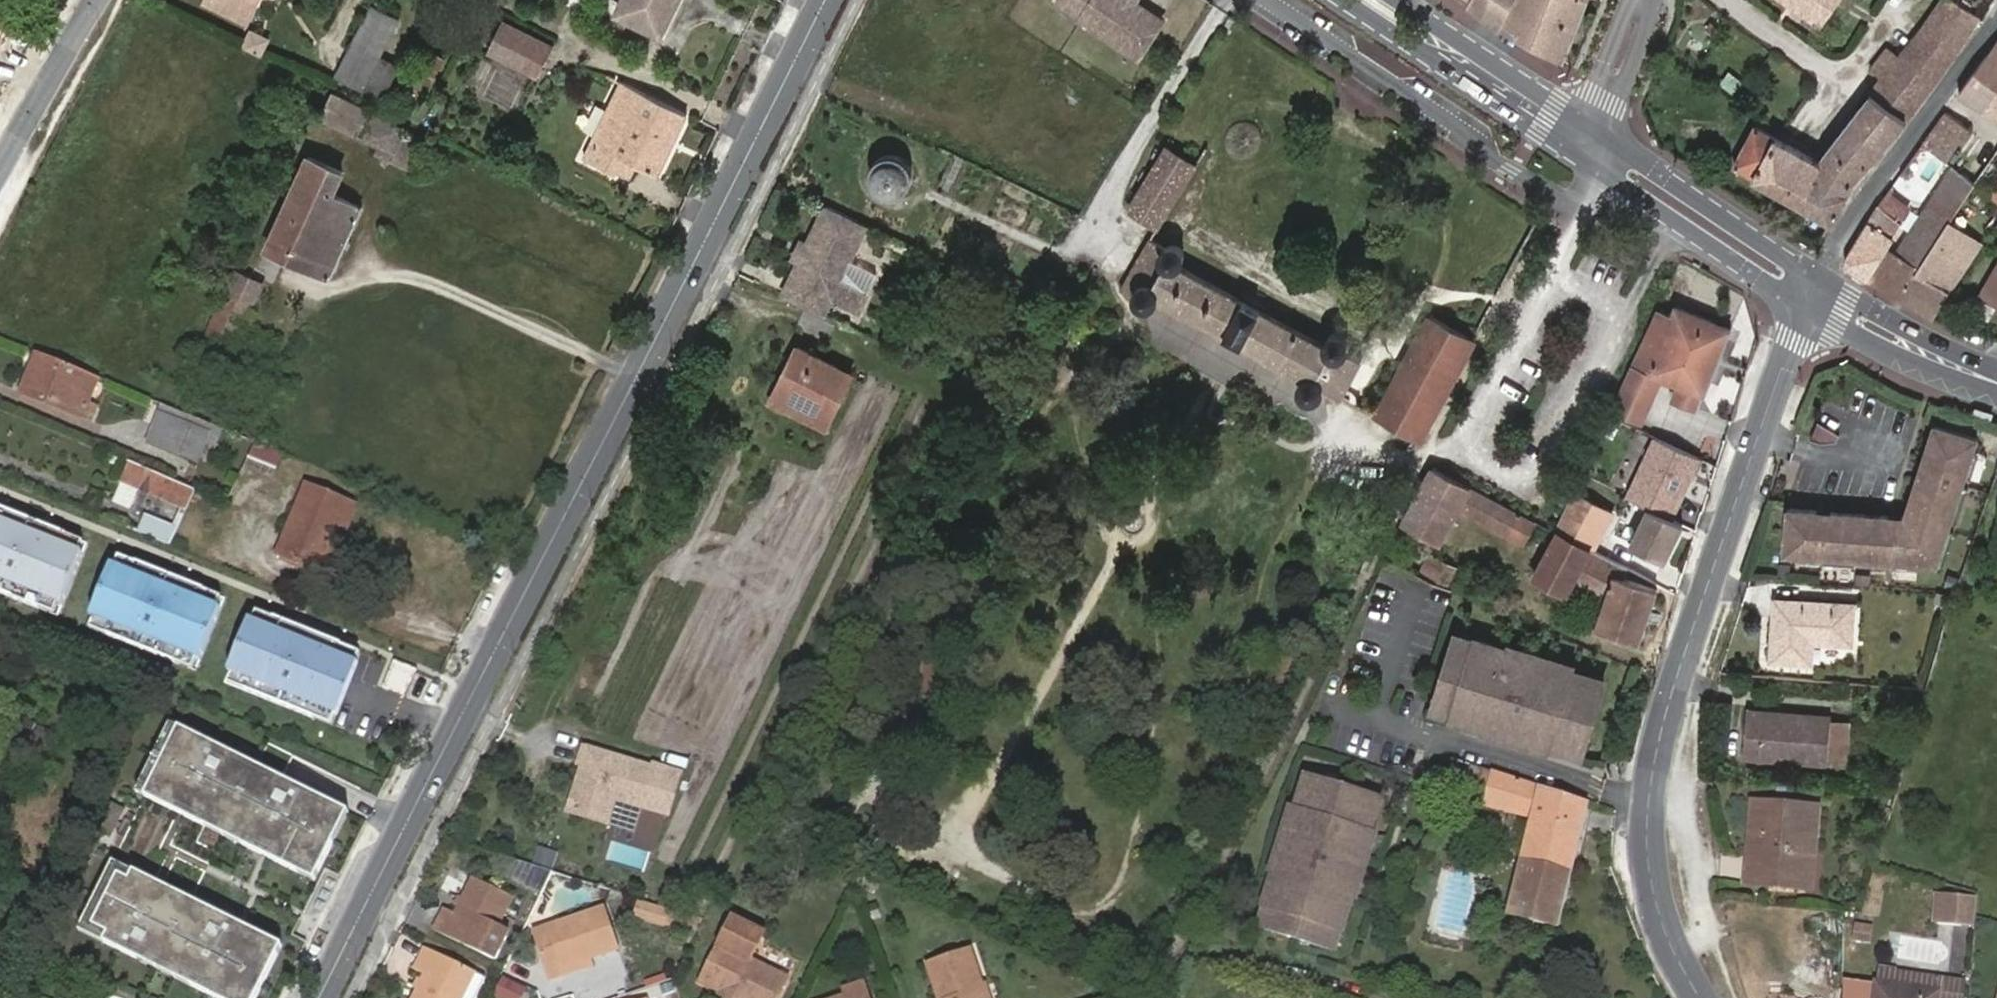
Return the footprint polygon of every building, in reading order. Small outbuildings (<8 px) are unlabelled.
[(243,0),(212,0),(248,18),(254,6),(243,0)] [(566,4),(582,10),(585,0),(567,0),(566,4)] [(662,0),(624,0),(617,12),(660,33),(670,13),(658,7),(662,0)] [(658,7),(670,13),(676,0),(662,0),(658,7)] [(1122,0),(1050,0),(1048,3),(1073,19),(1072,22),(1132,61),(1156,21),(1128,3),(1122,0)] [(1492,0),(1470,0),(1471,0),(1469,6),(1484,18),(1492,0)] [(1516,0),(1492,0),(1484,18),(1496,28),(1500,30),(1516,0)] [(1500,30),(1562,61),(1586,0),(1516,0),(1500,30)] [(1980,20),(1952,0),(1944,0),(1900,56),(1889,49),(1871,70),(1882,79),(1818,162),(1755,127),(1734,166),(1831,223),(1854,180),(1908,117),(1934,83),(1980,20)] [(1820,24),(1837,0),(1786,0),(1820,24)] [(335,75),(363,90),(399,19),(371,6),(335,75)] [(489,53),(534,74),(549,46),(504,23),(489,53)] [(253,29),(244,47),(263,56),(272,38),(253,29)] [(1958,94),(1996,118),(1996,43),(1958,94)] [(429,85),(444,57),(426,48),(413,75),(429,85)] [(486,93),(509,108),(524,84),(501,69),(486,93)] [(658,174),(686,114),(621,82),(585,157),(614,171),(614,170),(621,157),(632,162),(658,174)] [(389,159),(405,167),(418,139),(368,114),(369,111),(333,94),(321,117),(376,144),(393,152),(389,159)] [(1923,145),(1945,161),(1968,129),(1945,114),(1923,145)] [(393,152),(376,144),(372,151),(389,159),(393,152)] [(914,175),(913,170),(912,168),(910,164),(907,161),(904,158),(899,156),(889,155),(884,156),(881,157),(876,161),(874,163),(871,171),(870,175),(871,186),(875,191),(877,194),(885,198),(893,199),(899,198),(905,194),(909,191),(911,188),(913,185),(914,181),(914,178),(914,175)] [(342,173),(309,157),(266,249),(327,275),(360,207),(332,193),(342,173)] [(626,175),(632,162),(621,157),(614,170),(626,175)] [(1171,204),(1187,179),(1158,162),(1129,210),(1157,227),(1171,204)] [(1958,208),(1974,185),(1952,167),(1877,284),(1901,299),(1948,224),(1958,208)] [(781,295),(823,315),(828,303),(834,306),(835,305),(856,314),(865,297),(840,284),(850,264),(867,229),(826,210),(781,295)] [(1899,225),(1876,212),(1846,260),(1846,267),(1868,280),(1893,237),(1892,237),(1899,225)] [(1979,245),(1948,224),(1901,299),(1931,319),(1951,289),(1952,290),(1979,245)] [(1159,298),(1234,339),(1303,377),(1300,380),(1300,381),(1298,384),(1298,391),(1299,394),(1305,400),(1310,402),(1315,401),(1320,399),(1324,393),(1324,389),(1341,398),(1346,389),(1362,360),(1348,352),(1349,348),(1350,343),(1348,338),(1343,334),(1341,333),(1336,333),(1331,334),(1329,335),(1324,342),(1324,347),(1253,308),(1180,268),(1184,265),(1185,260),(1185,255),(1183,251),(1177,246),(1154,231),(1119,289),(1133,297),(1133,300),(1136,304),(1137,306),(1141,308),(1145,309),(1150,309),(1154,306),(1158,302),(1159,298)] [(840,284),(865,297),(876,277),(850,264),(840,284)] [(1983,295),(1996,303),(1996,269),(1983,295)] [(260,283),(235,271),(225,294),(247,303),(251,305),(260,283)] [(206,336),(228,346),(247,303),(225,294),(206,336)] [(1671,318),(1657,311),(1612,408),(1640,421),(1660,379),(1680,386),(1675,400),(1692,407),(1698,393),(1701,393),(1726,331),(1676,310),(1671,318)] [(1382,409),(1377,418),(1421,441),(1475,341),(1431,318),(1411,355),(1382,409)] [(792,394),(824,408),(845,366),(801,346),(777,400),(787,405),(792,394)] [(77,416),(93,376),(36,353),(20,392),(77,416)] [(1346,389),(1341,398),(1377,418),(1382,409),(1346,389)] [(819,420),(824,408),(792,394),(787,405),(819,420)] [(147,440),(161,446),(172,419),(158,413),(147,440)] [(172,419),(161,446),(190,458),(201,430),(172,419)] [(1817,424),(1813,436),(1833,443),(1837,431),(1817,424)] [(1789,509),(1787,555),(1939,566),(1980,440),(1937,426),(1907,518),(1789,509)] [(1657,440),(1629,499),(1650,509),(1672,520),(1701,461),(1657,440)] [(274,472),(281,451),(253,442),(246,463),(274,472)] [(121,482),(187,511),(196,490),(131,461),(121,482)] [(1534,521),(1433,469),(1405,522),(1441,539),(1457,508),(1524,542),(1534,521)] [(294,511),(349,535),(359,503),(305,481),(294,511)] [(1612,514),(1572,494),(1559,533),(1593,551),(1612,514)] [(0,505),(0,591),(39,607),(44,596),(65,605),(86,551),(65,543),(69,532),(0,505)] [(1672,520),(1650,509),(1631,545),(1665,563),(1684,526),(1672,520)] [(136,532),(168,547),(176,528),(144,513),(136,532)] [(276,554),(332,580),(342,548),(287,527),(276,554)] [(69,532),(65,543),(86,551),(90,541),(69,532)] [(1627,569),(1593,551),(1559,533),(1536,578),(1566,594),(1573,581),(1608,599),(1599,628),(1639,641),(1656,589),(1624,578),(1627,569)] [(1448,549),(1443,547),(1439,554),(1443,556),(1448,549)] [(115,563),(136,571),(140,561),(119,552),(115,563)] [(1427,557),(1417,576),(1429,581),(1439,562),(1427,557)] [(140,561),(136,571),(115,563),(94,616),(115,625),(112,635),(180,662),(185,652),(206,660),(227,607),(206,599),(210,588),(140,561)] [(1439,562),(1429,581),(1444,588),(1453,569),(1439,562)] [(210,588),(206,599),(227,607),(231,597),(210,588)] [(44,596),(39,607),(61,615),(65,605),(44,596)] [(1851,606),(1774,602),(1771,661),(1810,663),(1811,644),(1850,645),(1851,606)] [(256,619),(277,627),(282,617),(260,608),(256,619)] [(115,625),(94,616),(90,627),(112,635),(115,625)] [(351,645),(282,617),(277,627),(256,619),(235,672),(256,680),(252,691),(321,718),(351,645)] [(1584,749),(1603,684),(1572,674),(1574,669),(1472,639),(1470,644),(1453,639),(1433,704),(1451,709),(1449,714),(1551,745),(1552,739),(1584,749)] [(370,652),(351,645),(321,718),(340,726),(370,652)] [(185,652),(180,662),(202,671),(206,660),(185,652)] [(404,660),(393,687),(416,697),(427,669),(404,660)] [(252,691),(256,680),(235,672),(231,682),(252,691)] [(1783,721),(1783,715),(1745,712),(1745,719),(1783,721)] [(1829,719),(1783,715),(1783,721),(1745,719),(1743,758),(1825,763),(1825,760),(1829,719)] [(1850,721),(1829,719),(1825,760),(1848,761),(1850,721)] [(145,797),(178,729),(169,725),(136,793),(145,797)] [(338,806),(178,729),(145,797),(205,826),(209,817),(246,835),(242,845),(298,872),(303,862),(319,870),(333,842),(323,837),(338,806)] [(654,766),(584,745),(579,761),(590,764),(584,783),(575,787),(569,809),(606,820),(614,795),(642,804),(654,766)] [(1483,808),(1491,772),(1470,766),(1459,800),(1483,808)] [(1483,808),(1504,812),(1531,819),(1509,915),(1514,916),(1512,925),(1525,928),(1527,919),(1557,927),(1587,804),(1491,772),(1483,808)] [(1342,931),(1373,830),(1367,828),(1377,797),(1313,777),(1303,808),(1297,806),(1266,908),(1272,910),(1266,927),(1331,947),(1336,930),(1342,931)] [(1803,860),(1810,856),(1814,809),(1751,805),(1747,855),(1764,857),(1762,888),(1801,891),(1803,860)] [(348,810),(338,806),(323,837),(333,842),(348,810)] [(209,817),(205,826),(242,845),(246,835),(209,817)] [(551,869),(556,852),(538,847),(533,864),(551,869)] [(1764,857),(1747,855),(1744,886),(1762,888),(1764,857)] [(1808,891),(1810,856),(1803,860),(1801,891),(1808,891)] [(113,861),(108,871),(129,881),(133,871),(113,861)] [(303,862),(298,872),(314,880),(319,870),(303,862)] [(525,889),(543,893),(549,870),(530,866),(525,889)] [(108,871),(83,921),(103,931),(99,940),(218,997),(234,997),(235,995),(241,997),(256,997),(278,954),(261,946),(266,936),(133,871),(129,881),(108,871)] [(486,927),(493,930),(510,895),(477,880),(459,916),(445,909),(435,931),(482,954),(484,948),(478,945),(486,927)] [(639,895),(634,910),(665,920),(670,905),(639,895)] [(1971,897),(1948,896),(1947,904),(1954,904),(1954,926),(1968,927),(1971,897)] [(558,962),(578,954),(605,945),(596,913),(540,931),(545,949),(534,954),(540,975),(560,969),(558,962)] [(701,981),(720,990),(729,987),(740,993),(738,997),(775,997),(785,978),(749,960),(763,934),(732,918),(701,981)] [(79,930),(99,940),(103,931),(83,921),(79,930)] [(1871,942),(1872,923),(1853,922),(1852,941),(1871,942)] [(484,948),(493,930),(486,927),(478,945),(484,948)] [(266,936),(261,946),(278,954),(282,944),(266,936)] [(466,965),(427,947),(417,970),(428,977),(419,997),(460,997),(463,993),(456,989),(466,965)] [(968,947),(920,962),(931,997),(939,995),(940,997),(983,997),(968,947)] [(582,962),(578,954),(558,962),(560,969),(582,962)] [(475,969),(466,965),(456,989),(463,993),(475,969)] [(484,978),(475,974),(464,997),(474,997),(484,978)] [(491,994),(500,997),(520,997),(525,988),(500,976),(491,994)] [(1876,985),(1840,981),(1839,997),(1874,997),(1876,985)] [(1935,993),(1876,985),(1874,997),(1934,997),(1935,993)]
